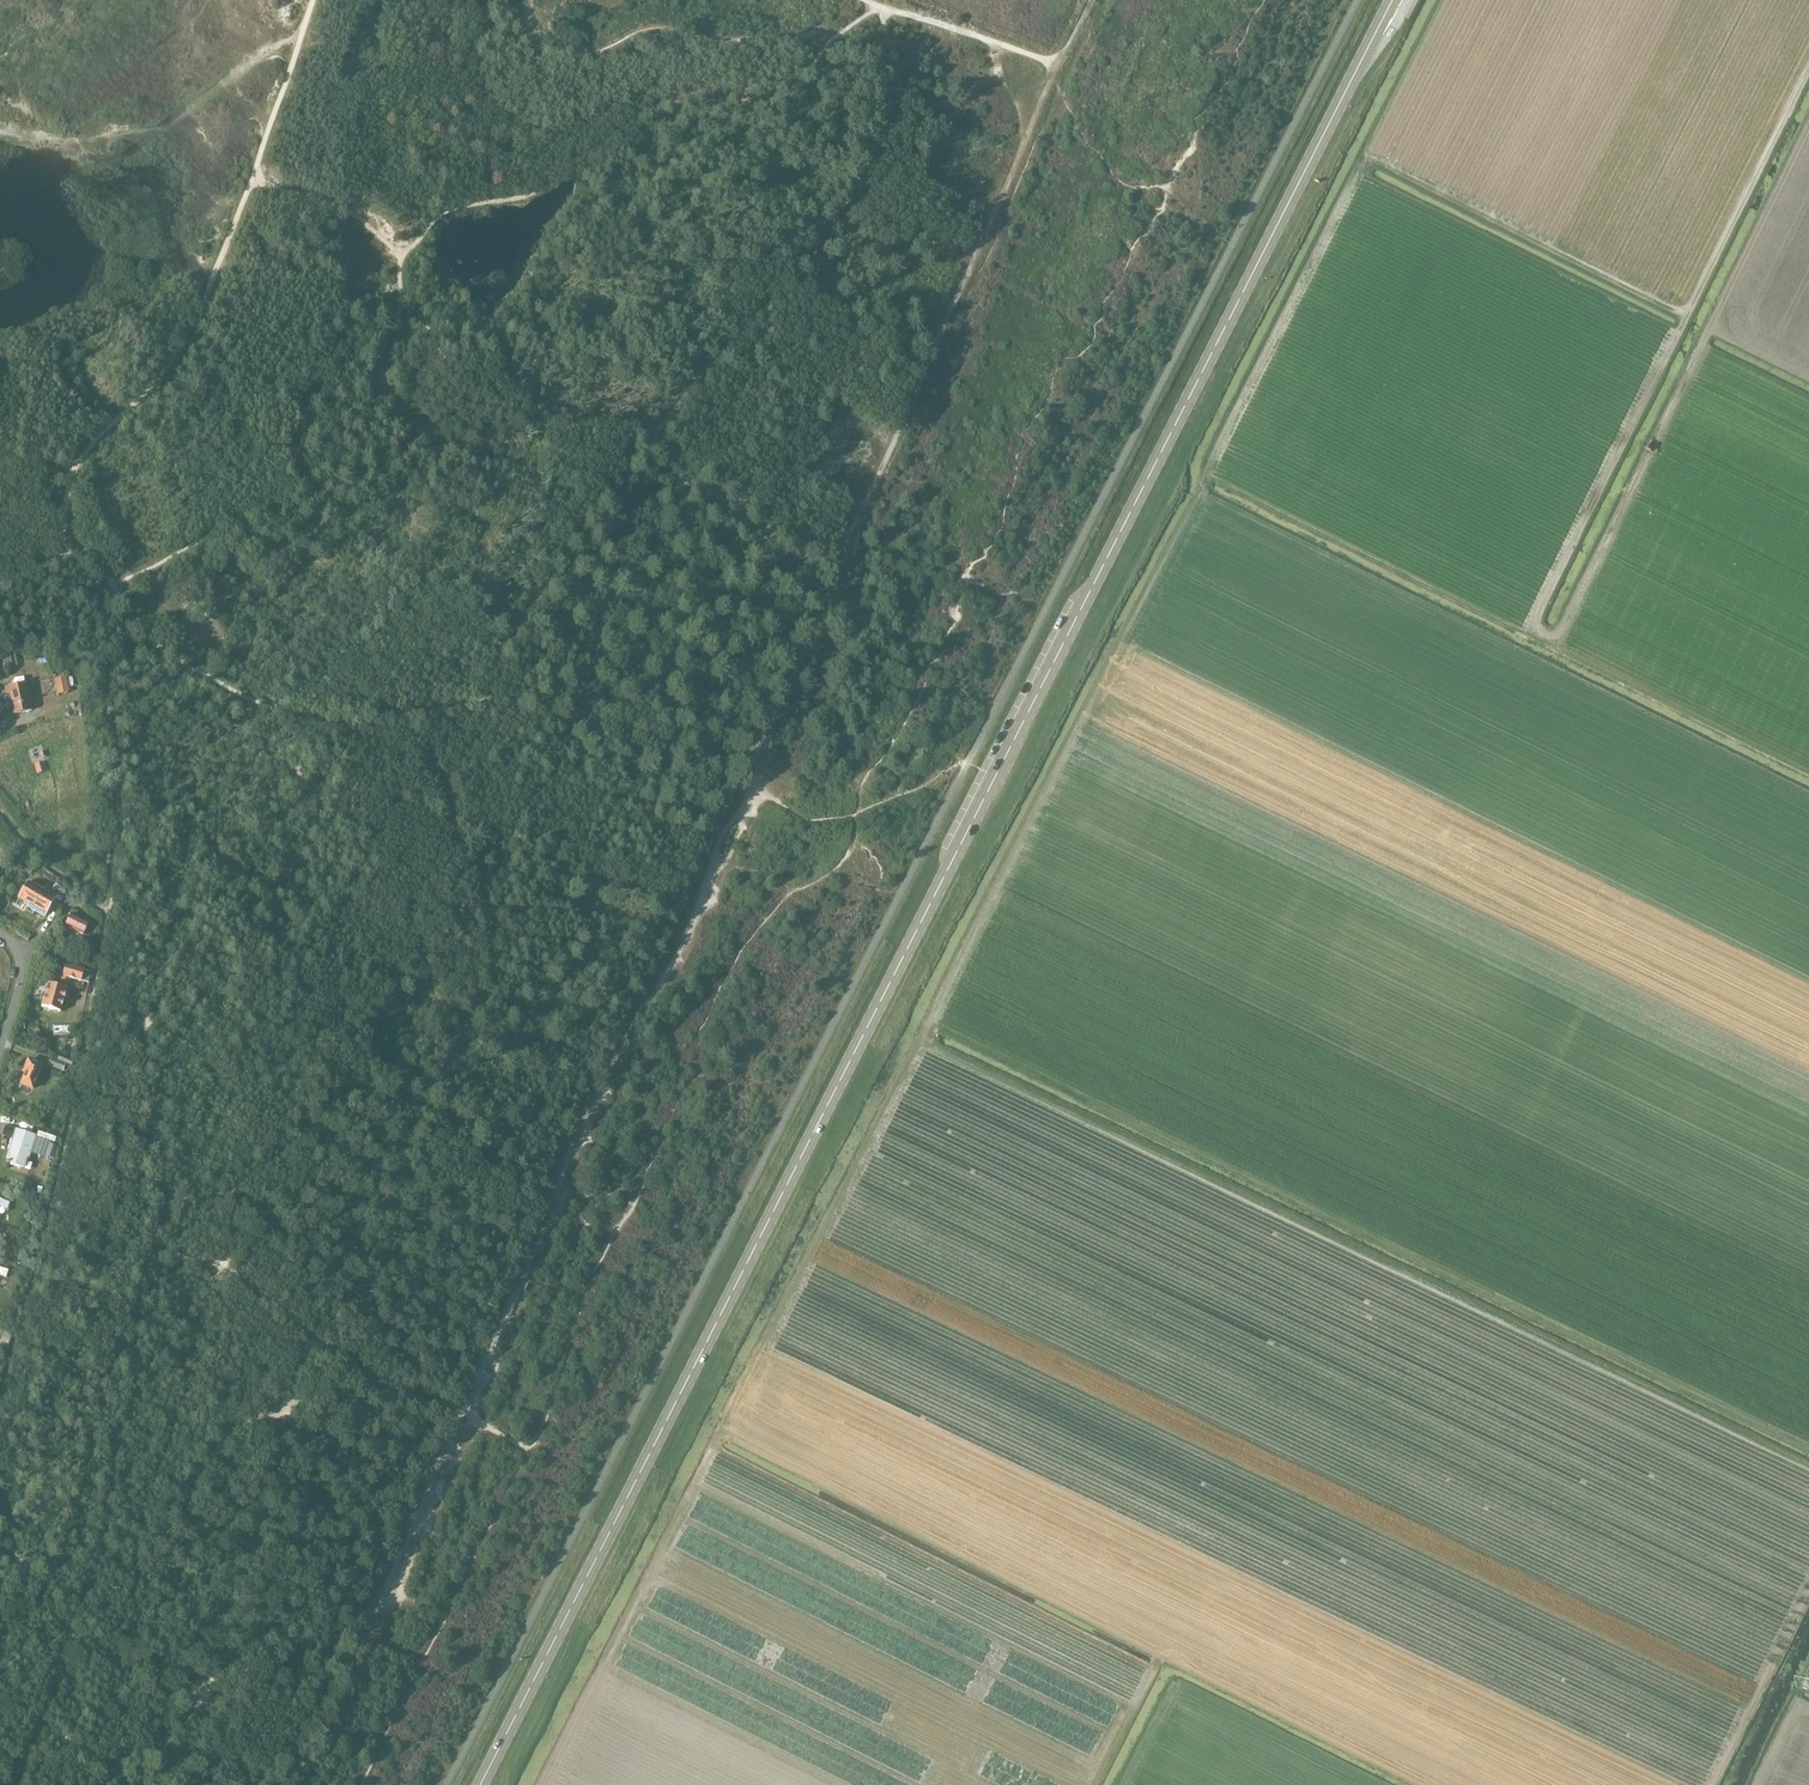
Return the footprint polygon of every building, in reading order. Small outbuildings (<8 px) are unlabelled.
[(6,694),(9,694),(13,714),(31,711),(26,683),(5,687),(6,694)] [(36,773),(45,771),(43,762),(34,765),(36,773)] [(44,917),(52,902),(56,895),(50,892),(42,887),(42,889),(29,881),(19,899),(30,905),(27,908),(44,917)] [(55,883),(50,892),(56,895),(52,902),(59,907),(68,891),(55,883)] [(71,915),(65,926),(82,935),(88,923),(75,917),(78,912),(71,909),(69,914),(71,915)] [(62,976),(69,977),(88,982),(91,970),(65,964),(62,976)] [(68,981),(69,977),(62,976),(59,986),(48,983),(42,1007),(60,1012),(68,981)] [(51,1059),(48,1065),(63,1071),(65,1064),(71,1066),(72,1062),(59,1057),(57,1061),(51,1059)] [(25,1073),(21,1084),(33,1089),(43,1066),(28,1060),(23,1072),(25,1073)] [(10,1153),(7,1162),(24,1167),(27,1159),(29,1159),(36,1136),(16,1129),(15,1131),(5,1127),(3,1135),(13,1138),(9,1152),(10,1153)] [(54,1142),(56,1133),(40,1128),(37,1137),(54,1142)] [(49,1143),(45,1156),(52,1158),(56,1146),(49,1143)] [(7,1210),(10,1203),(0,1200),(0,1207),(7,1210)] [(8,1271),(0,1268),(0,1276),(6,1278),(8,1271)]
